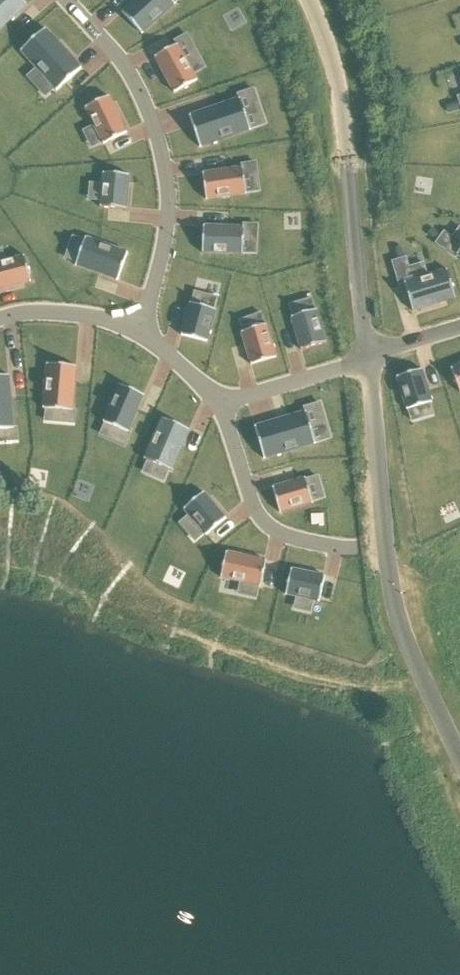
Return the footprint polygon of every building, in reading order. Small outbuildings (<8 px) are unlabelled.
[(142,31),(178,2),(177,0),(134,0),(124,8),(142,31)] [(46,75),(73,54),(37,11),(8,37),(46,75)] [(156,54),(174,89),(197,78),(179,42),(156,54)] [(27,76),(34,84),(43,76),(36,68),(27,76)] [(104,138),(128,126),(113,95),(89,107),(104,138)] [(192,114),(203,144),(254,127),(243,96),(192,114)] [(204,169),(207,195),(249,191),(246,164),(204,169)] [(103,204),(129,207),(133,173),(107,170),(103,204)] [(249,226),(208,223),(206,249),(248,251),(249,226)] [(78,263),(121,278),(131,250),(88,235),(78,263)] [(0,260),(0,287),(36,278),(29,253),(0,260)] [(404,279),(414,309),(454,296),(445,266),(404,279)] [(192,298),(183,331),(209,338),(219,305),(192,298)] [(304,345),(330,339),(323,307),(296,313),(304,345)] [(252,361),(278,354),(269,321),(244,328),(252,361)] [(79,362),(49,359),(45,404),(75,407),(79,362)] [(421,365),(397,373),(408,408),(432,401),(421,365)] [(451,367),(458,390),(459,389),(459,365),(451,367)] [(0,372),(0,426),(16,425),(9,371),(0,372)] [(146,392),(122,381),(106,418),(130,429),(146,392)] [(312,407),(259,423),(269,455),(322,439),(312,407)] [(175,467),(191,426),(163,415),(147,456),(175,467)] [(306,477),(273,486),(281,512),(314,502),(306,477)] [(204,489),(185,507),(208,532),(228,514),(204,489)] [(269,558),(229,550),(223,575),(264,584),(269,558)] [(326,573),(293,567),(288,592),(321,599),(326,573)]
